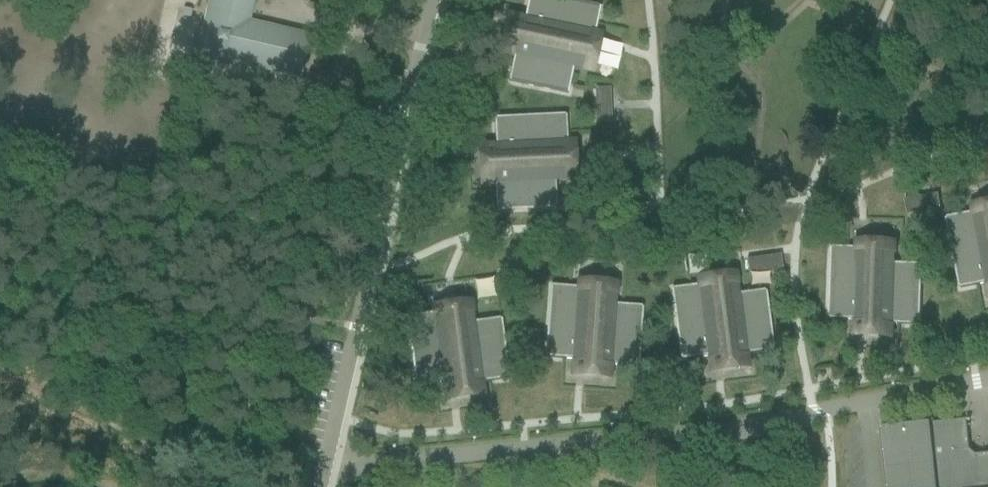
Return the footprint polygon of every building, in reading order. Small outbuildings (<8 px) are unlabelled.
[(196,55),(300,79),(310,36),(249,22),(254,0),(209,0),(196,55)] [(562,0),(528,0),(523,22),(508,19),(508,20),(509,20),(509,22),(510,22),(504,48),(503,50),(502,49),(502,51),(514,53),(508,82),(568,94),(574,65),(576,66),(582,37),(594,39),(600,8),(562,0)] [(810,0),(835,10),(839,0),(810,0)] [(574,86),(571,96),(581,99),(584,88),(574,86)] [(593,87),(594,122),(613,121),(612,87),(593,87)] [(566,117),(494,120),(495,149),(480,150),(480,151),(481,151),(482,152),(483,180),(483,181),(482,181),(482,182),(494,182),(496,211),(556,208),(555,182),(555,178),(557,178),(556,151),(556,149),(568,148),(566,117)] [(947,218),(961,289),(987,283),(987,221),(980,223),(978,212),(947,218)] [(862,249),(830,247),(827,319),(857,320),(856,336),(857,336),(857,335),(859,335),(859,334),(886,335),(886,336),(887,336),(887,337),(889,337),(889,324),(918,325),(920,264),(890,264),(891,261),(861,260),(862,249)] [(781,256),(750,257),(750,272),(781,271),(781,256)] [(703,284),(672,289),(682,360),(711,357),(713,372),(714,372),(714,370),(715,370),(742,366),(743,366),(744,368),(745,367),(743,355),(772,351),(764,291),(734,295),(734,292),(705,296),(703,284)] [(583,288),(552,286),(546,358),(575,360),(574,375),(575,375),(576,374),(577,374),(604,376),(606,376),(605,378),(607,378),(608,365),(637,367),(641,306),(611,304),(612,302),(582,300),(583,288)] [(439,313),(408,317),(417,389),(446,385),(448,400),(449,400),(449,398),(451,398),(478,394),(478,395),(479,394),(479,396),(480,396),(479,383),(508,379),(500,319),(470,323),(470,320),(441,324),(439,313)] [(880,429),(882,449),(886,486),(987,486),(987,454),(976,455),(970,450),(967,422),(970,421),(970,420),(880,429)]
